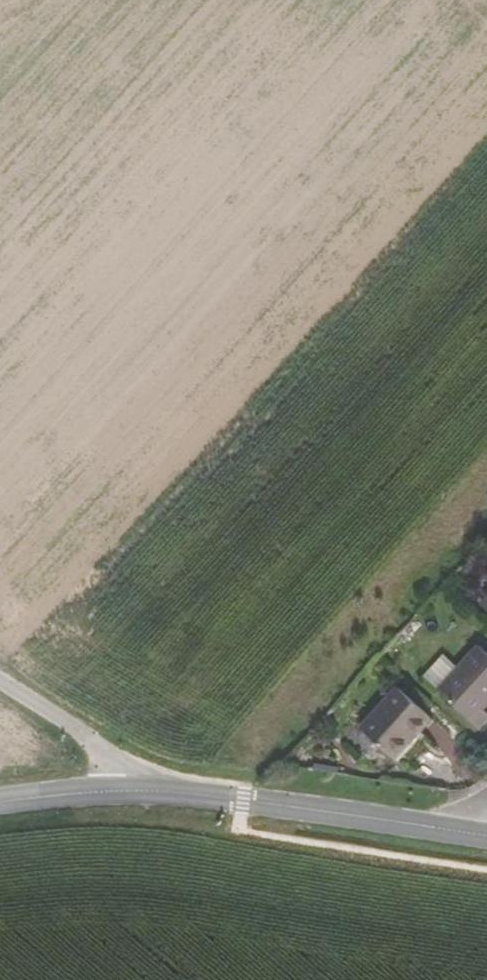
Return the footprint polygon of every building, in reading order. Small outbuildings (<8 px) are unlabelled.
[(459,668),(439,690),(480,728),(486,721),(486,711),(484,708),(486,705),(486,654),(479,647),(459,668)] [(424,676),(439,690),(459,668),(443,655),(424,676)] [(362,727),(396,759),(432,719),(399,688),(362,727)]
